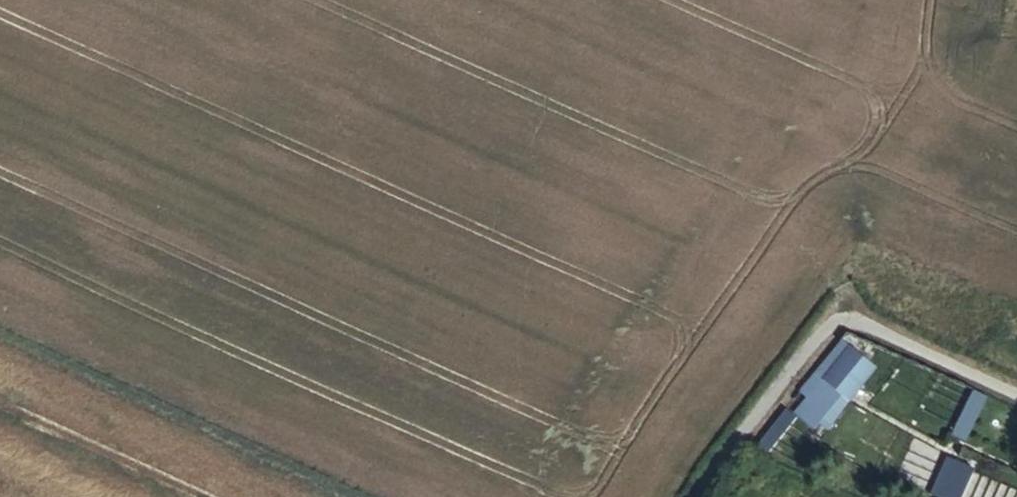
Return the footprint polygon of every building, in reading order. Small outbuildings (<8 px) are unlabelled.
[(836,373),(822,391),(809,406),(830,423),(834,418),(843,422),(867,392),(893,360),(855,331),(828,365),(836,373)] [(828,365),(811,384),(822,391),(836,373),(828,365)] [(993,391),(982,386),(958,434),(969,439),(993,391)] [(810,414),(796,403),(764,444),(779,451),(810,414)] [(974,476),(961,470),(949,496),(965,496),(974,476)]
